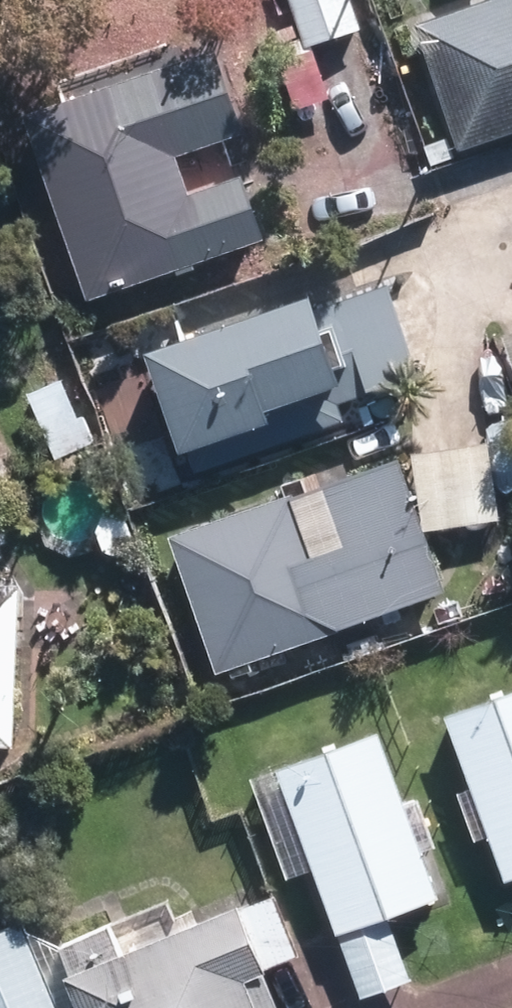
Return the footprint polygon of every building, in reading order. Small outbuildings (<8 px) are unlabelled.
[(310,38),(357,23),(349,0),(298,0),(310,38)] [(428,27),(468,140),(511,125),(511,0),(506,0),(428,27)] [(216,54),(34,117),(95,292),(258,235),(240,183),(190,200),(174,152),(242,129),(216,54)] [(315,59),(288,67),(300,105),(326,97),(315,59)] [(316,300),(162,351),(202,472),(377,415),(366,383),(409,369),(386,297),(322,318),(316,300)] [(59,387),(26,401),(52,461),(91,444),(81,421),(75,423),(59,387)] [(497,442),(429,452),(440,523),(508,512),(497,442)] [(393,459),(176,538),(224,667),(441,588),(393,459)] [(0,590),(0,736),(14,736),(19,591),(0,590)] [(462,717),(511,855),(511,699),(462,717)] [(430,890),(378,743),(292,774),(344,920),(430,890)] [(81,973),(95,1007),(275,1007),(235,911),(81,973)] [(0,939),(0,1007),(69,1007),(80,1003),(47,920),(0,939)] [(387,922),(352,936),(373,987),(407,973),(387,922)]
